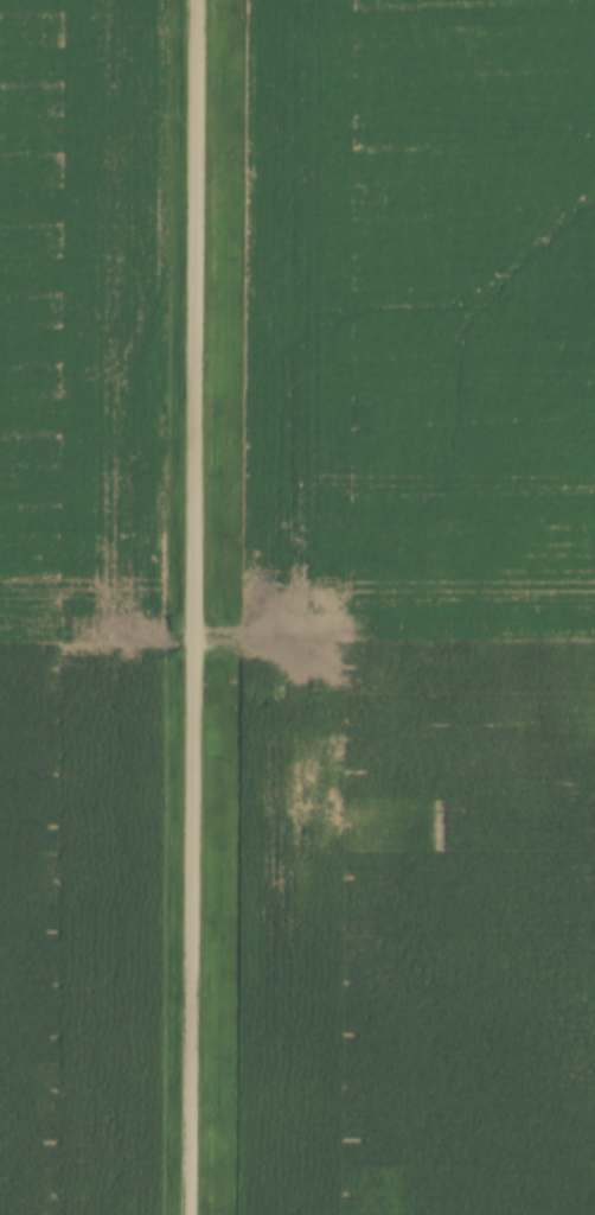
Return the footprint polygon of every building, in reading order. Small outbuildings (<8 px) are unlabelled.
[(265,696),(261,681),(245,685),(249,700),(265,696)]
